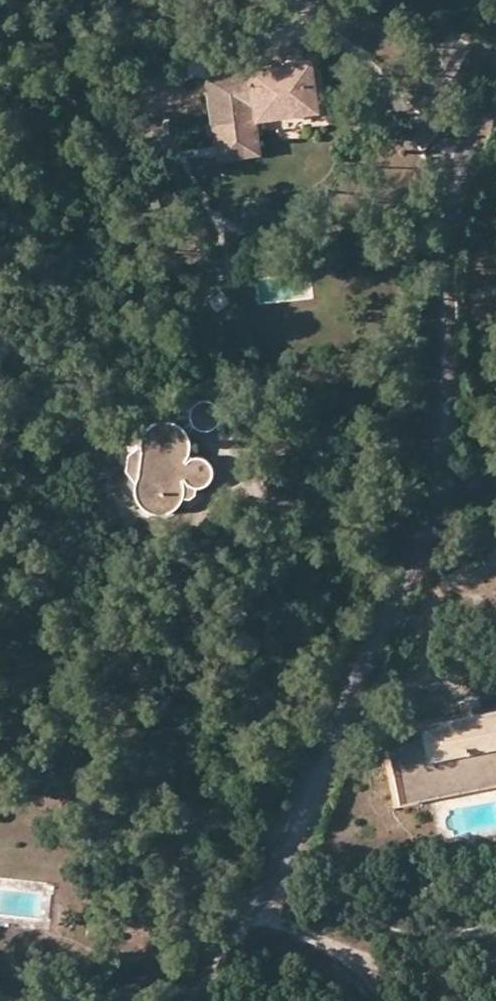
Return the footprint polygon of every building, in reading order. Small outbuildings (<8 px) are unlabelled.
[(218,121),(264,115),(322,107),(315,52),(289,57),(281,63),(272,59),(253,62),(249,67),(210,74),(218,121)] [(268,149),(264,115),(218,121),(223,155),(268,149)] [(220,287),(206,296),(216,310),(229,301),(220,287)] [(187,412),(189,418),(192,423),(197,426),(203,427),(209,426),(214,423),(218,418),(219,412),(217,406),(214,401),(209,397),(203,396),(197,397),(192,401),(189,406),(187,412)] [(125,452),(123,468),(131,478),(131,484),(134,496),(143,507),(155,510),(169,507),(173,505),(176,501),(179,496),(181,487),(178,477),(182,476),(186,481),(190,483),(196,484),(202,484),(205,481),(207,478),(209,473),(209,467),(209,463),(207,460),(204,457),(201,456),(198,454),(194,453),(189,454),(182,462),(179,459),(187,452),(188,439),(183,431),(176,424),(167,420),(156,419),(143,425),(138,433),(136,443),(125,452)] [(456,702),(459,715),(478,712),(475,698),(456,702)] [(495,768),(495,708),(478,712),(459,715),(419,724),(420,736),(383,744),(394,797),(433,788),(432,782),(495,768)] [(432,782),(433,788),(394,797),(396,807),(495,786),(495,768),(432,782)]
